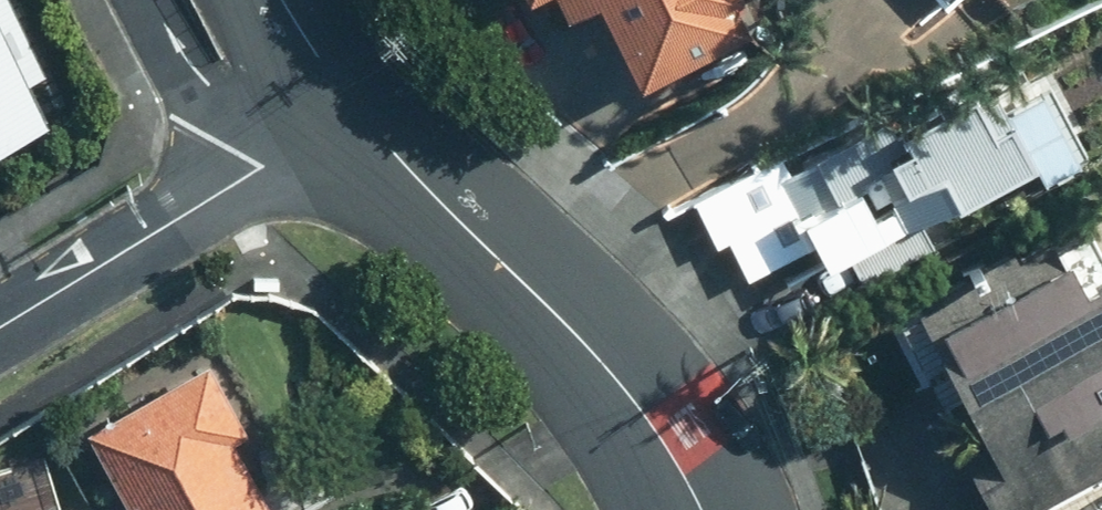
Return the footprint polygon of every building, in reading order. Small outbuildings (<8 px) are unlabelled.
[(69,109),(22,0),(0,0),(0,140),(69,109)] [(568,11),(590,0),(563,0),(568,11)] [(737,0),(600,0),(638,77),(749,24),(737,0)] [(1044,177),(1086,155),(1033,54),(785,182),(828,264),(1033,157),(1044,177)] [(990,509),(1032,509),(1101,474),(1101,328),(962,401),(985,445),(962,457),(990,509)] [(130,509),(286,509),(206,365),(86,430),(130,509)]
